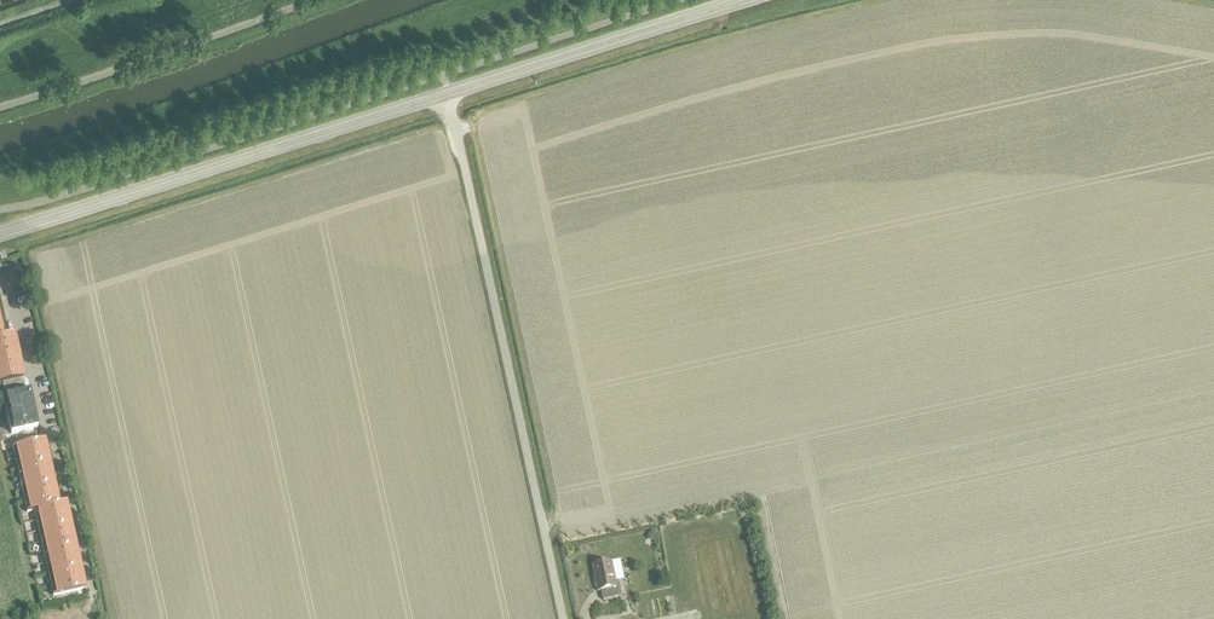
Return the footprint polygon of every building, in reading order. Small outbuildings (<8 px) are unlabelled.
[(22,379),(24,379),(14,336),(3,338),(0,325),(0,384),(22,379)] [(7,451),(7,449),(31,444),(29,435),(35,433),(34,429),(37,428),(29,393),(25,394),(22,379),(0,384),(0,389),(2,388),(4,398),(3,399),(7,416),(0,417),(0,443),(2,452),(7,451)] [(7,449),(7,451),(17,448),(31,513),(39,511),(40,518),(58,595),(85,589),(69,517),(65,504),(58,506),(44,442),(43,441),(31,444),(7,449)] [(647,539),(654,542),(658,533),(651,530),(647,539)] [(611,563),(593,566),(597,582),(596,582),(598,592),(601,592),(603,601),(622,597),(620,587),(619,581),(615,582),(611,563)] [(84,590),(75,592),(76,598),(85,596),(84,590)]
